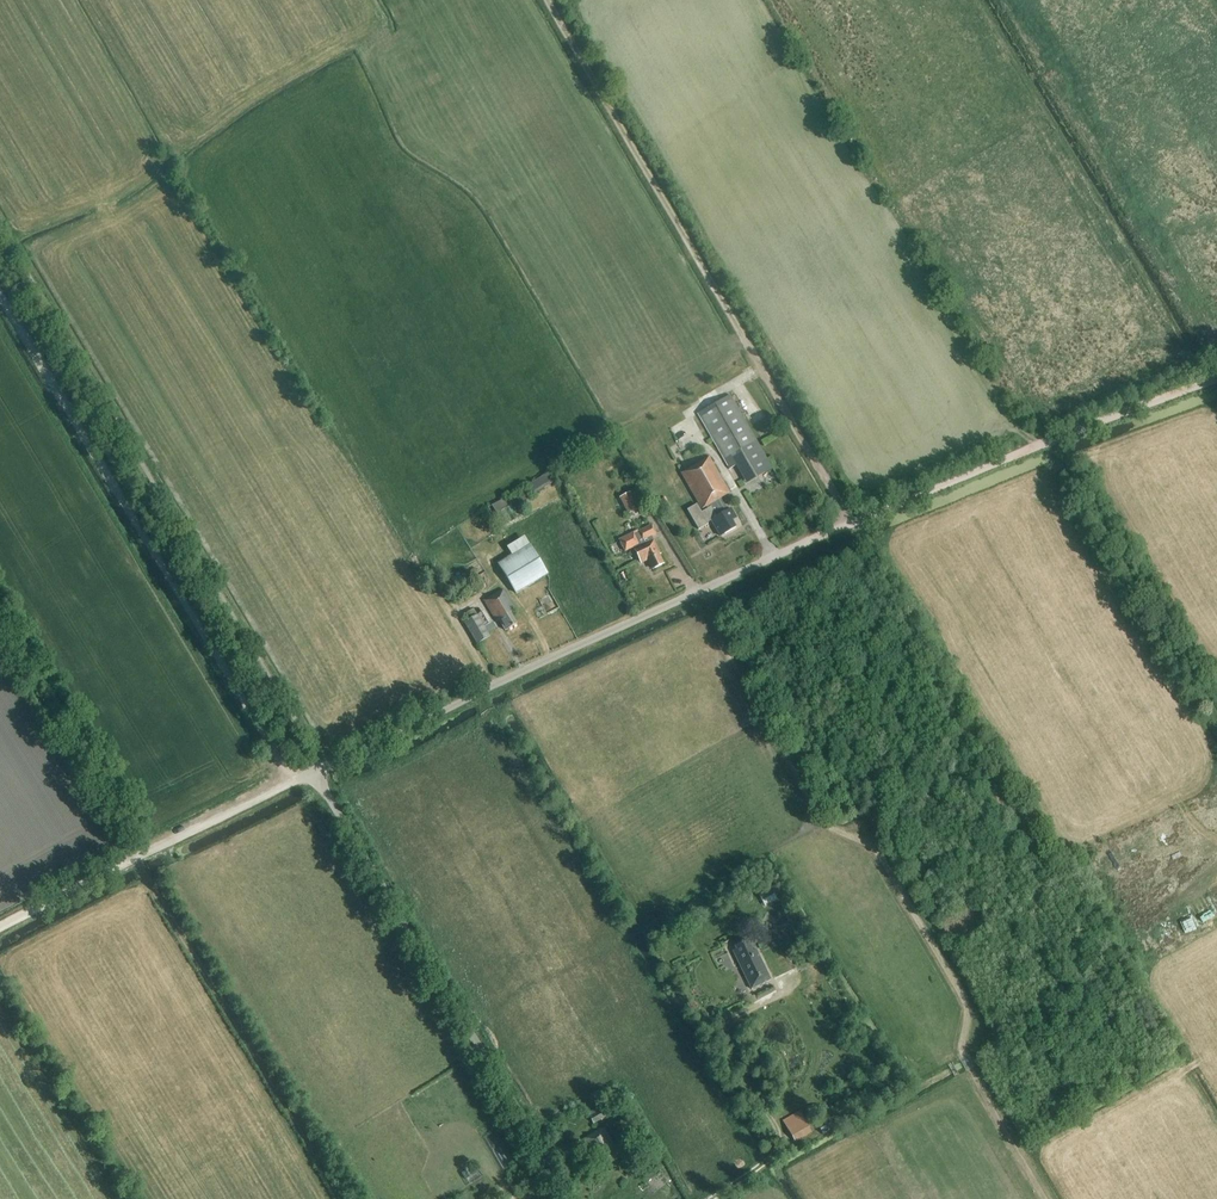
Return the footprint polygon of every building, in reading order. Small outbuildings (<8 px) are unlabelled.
[(730,396),(698,414),(729,469),(735,466),(746,484),(772,469),(730,396)] [(719,475),(709,457),(681,473),(702,509),(708,506),(709,508),(701,513),(692,518),(698,530),(708,524),(707,523),(711,521),(720,536),(736,527),(732,521),(736,518),(731,509),(726,512),(719,500),(730,493),(723,482),(721,483),(717,476),(719,475)] [(528,488),(508,499),(513,508),(533,496),(532,495),(557,481),(551,471),(527,485),(528,488)] [(623,496),(619,498),(628,514),(637,510),(639,509),(630,493),(629,493),(623,496)] [(664,510),(670,506),(665,497),(659,501),(664,510)] [(492,506),(497,514),(511,506),(506,498),(492,506)] [(504,527),(518,519),(511,506),(497,514),(504,527)] [(638,530),(618,540),(624,552),(634,548),(635,550),(641,563),(649,560),(653,569),(663,564),(658,555),(660,554),(652,537),(656,534),(652,525),(638,532),(638,530)] [(529,545),(525,537),(507,547),(512,555),(498,564),(516,594),(548,574),(530,544),(529,545)] [(486,588),(477,576),(470,580),(479,593),(486,588)] [(517,624),(510,613),(516,610),(504,589),(484,600),(496,621),(499,620),(505,631),(508,629),(517,624)] [(547,614),(542,605),(533,610),(537,619),(547,614)] [(490,636),(484,627),(492,623),(485,611),(464,623),(477,644),(490,636)] [(757,891),(762,901),(775,894),(770,885),(757,891)] [(1210,904),(1190,913),(1195,923),(1214,915),(1210,904)] [(752,951),(747,940),(734,946),(735,949),(732,950),(751,989),(770,979),(756,949),(752,951)] [(594,1124),(609,1115),(602,1104),(588,1113),(594,1124)] [(795,1143),(812,1133),(799,1112),(782,1121),(795,1143)] [(600,1168),(619,1157),(601,1128),(583,1139),(600,1168)]
